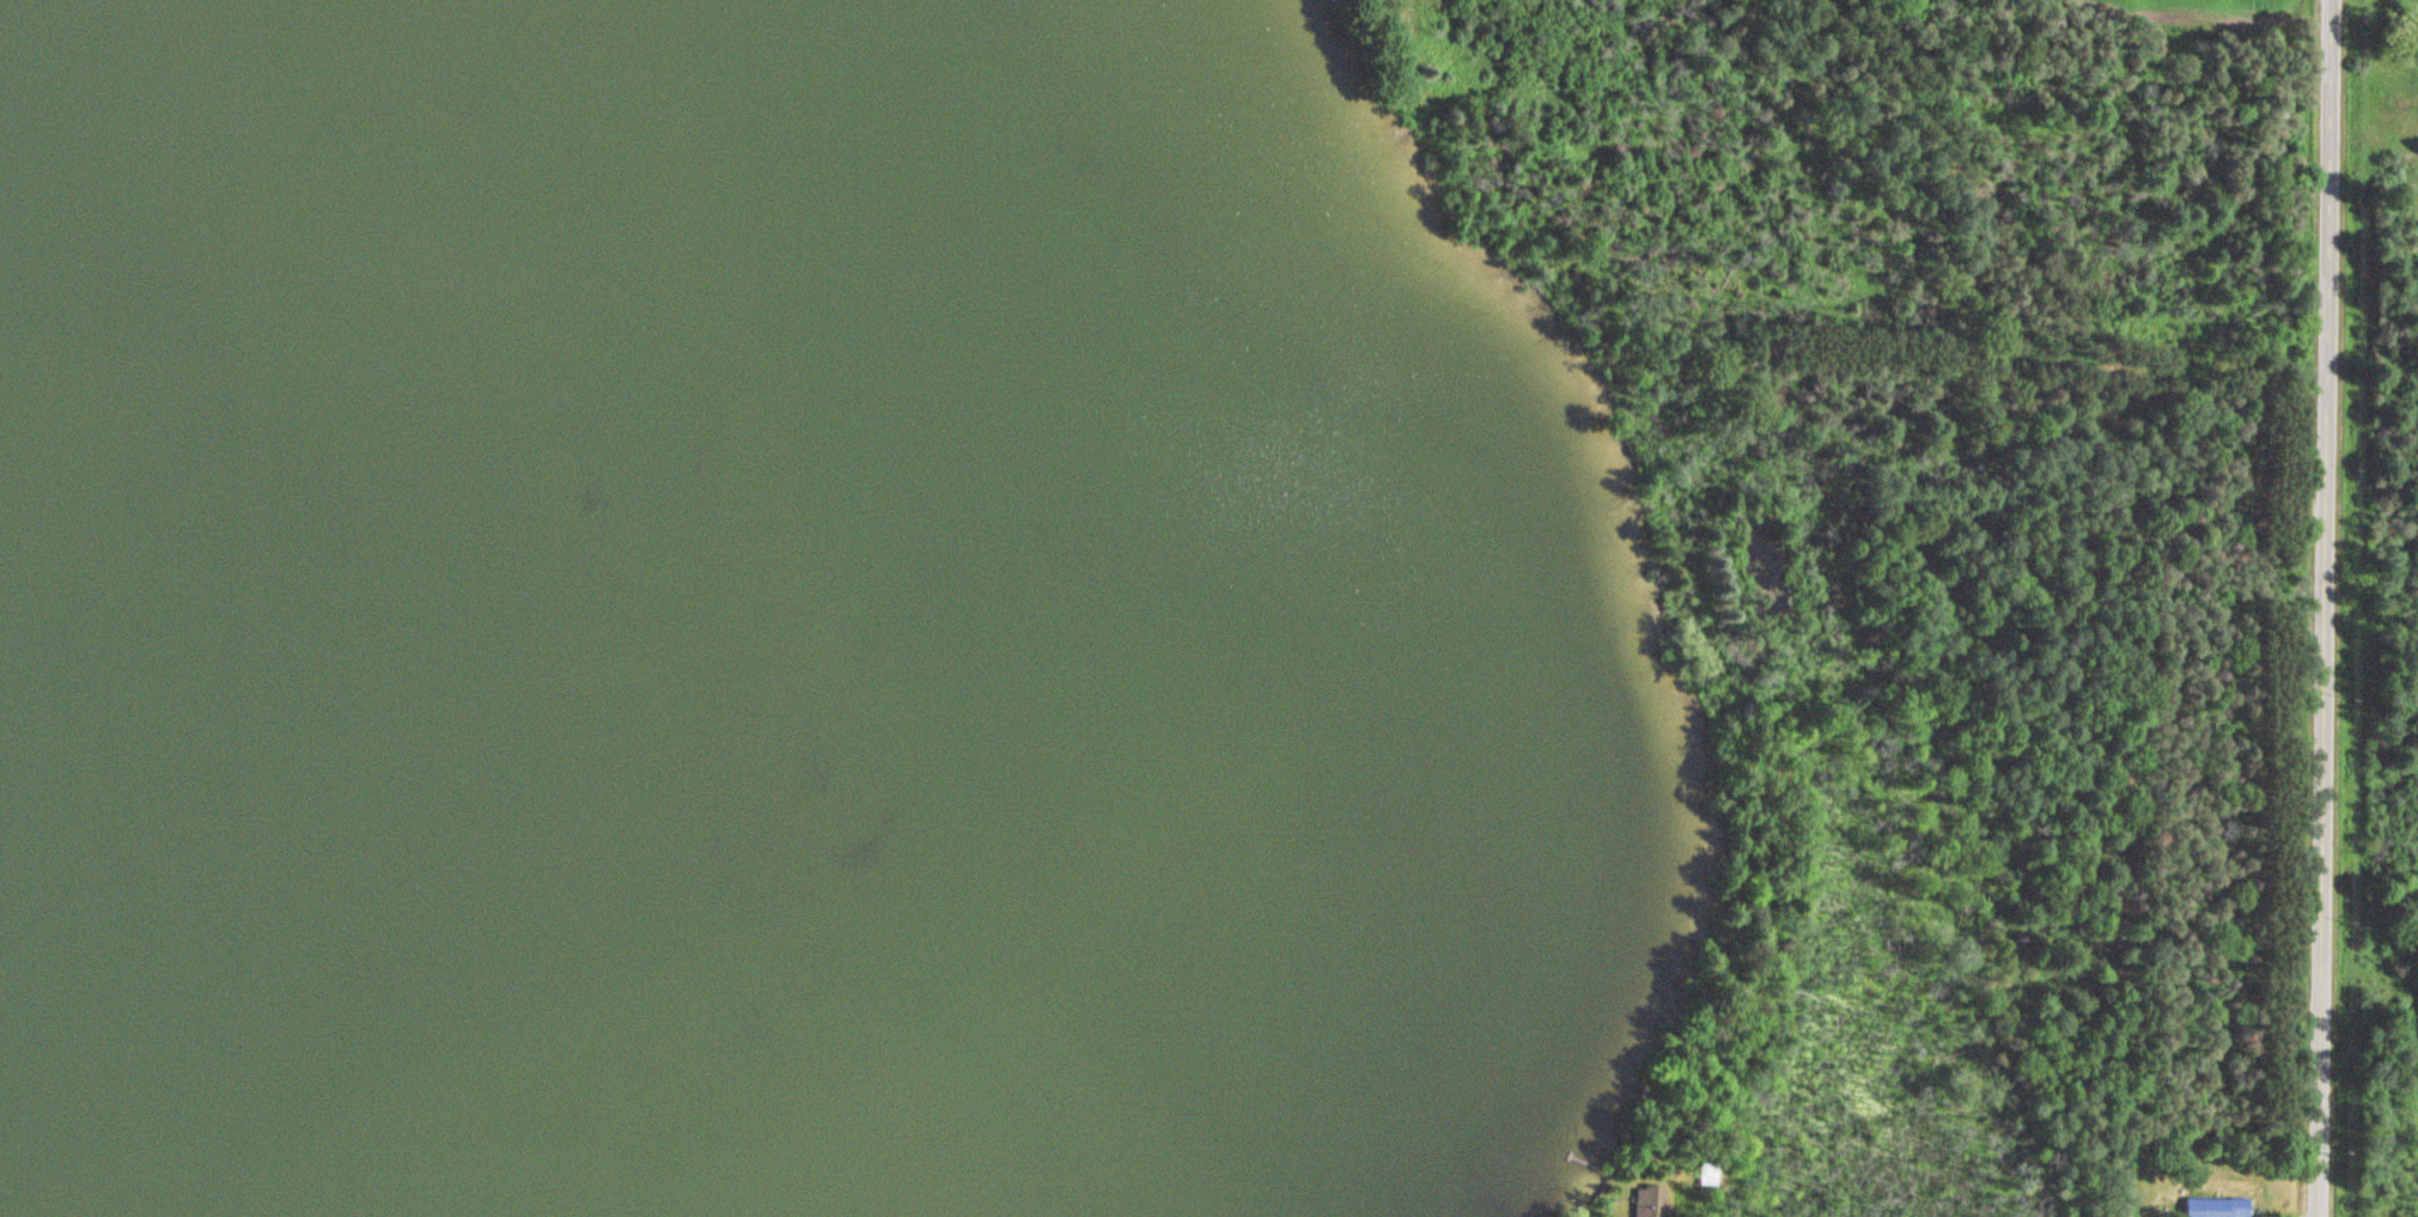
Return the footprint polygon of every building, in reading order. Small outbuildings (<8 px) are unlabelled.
[(2181,1198),(2181,1216),(2246,1216),(2246,1198),(2181,1198)]
